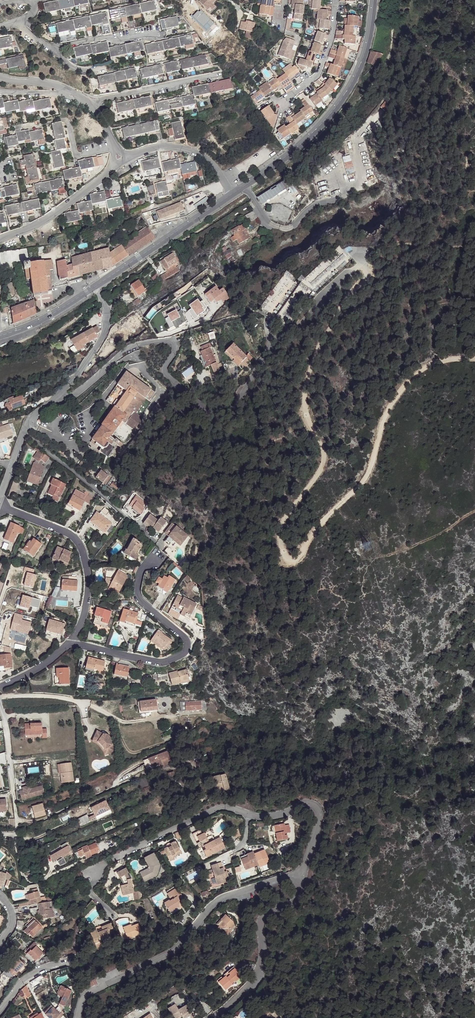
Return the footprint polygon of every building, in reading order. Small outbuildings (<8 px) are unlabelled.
[(43,3),(47,17),(58,15),(57,11),(60,10),(58,0),(51,2),(47,3),(43,3)] [(60,10),(74,7),(73,0),(59,0),(58,0),(60,10)] [(139,4),(141,14),(157,10),(154,0),(139,4)] [(210,13),(214,9),(214,8),(215,7),(212,4),(216,0),(201,0),(199,2),(202,5),(210,13)] [(312,9),(318,10),(320,10),(320,6),(321,0),(312,0),(312,9)] [(124,7),(126,17),(141,14),(139,4),(136,4),(132,5),(124,7)] [(295,9),(293,18),(302,20),(304,6),(302,6),(292,4),(291,9),(295,9)] [(267,16),(270,16),(271,12),(273,12),(274,8),(260,5),(259,14),(267,16)] [(109,10),(111,20),(126,17),(124,7),(121,8),(118,9),(109,10)] [(318,10),(317,20),(319,20),(326,21),(327,15),(331,15),(331,11),(320,10),(318,10)] [(89,16),(92,26),(102,24),(103,25),(109,24),(106,12),(89,16)] [(73,20),(75,30),(86,27),(92,26),(89,16),(73,20)] [(160,20),(162,30),(179,26),(178,24),(181,23),(179,17),(177,18),(177,16),(171,17),(167,18),(160,20)] [(344,26),(345,26),(357,27),(358,21),(358,16),(348,16),(347,18),(347,22),(344,21),(344,26)] [(287,19),(285,29),(294,32),(294,30),(289,28),(291,19),(287,19)] [(56,23),(58,33),(69,31),(70,32),(75,31),(75,30),(73,20),(56,23)] [(319,20),(319,29),(328,30),(329,25),(330,25),(330,21),(329,21),(326,21),(319,20)] [(241,22),(239,29),(246,31),(252,33),(255,24),(250,22),(246,21),(245,23),(241,22)] [(336,30),(336,35),(356,36),(357,36),(358,27),(357,27),(345,26),(344,30),(343,30),(343,31),(336,30)] [(317,32),(314,41),(321,44),(324,38),(327,39),(329,36),(317,32)] [(178,37),(180,47),(185,46),(186,50),(194,48),(193,43),(195,43),(194,37),(198,37),(197,34),(191,35),(188,35),(184,36),(178,37)] [(336,35),(335,39),(344,40),(344,44),(355,45),(356,36),(336,35)] [(12,46),(10,36),(0,39),(0,49),(12,46)] [(162,41),(164,51),(180,47),(178,37),(173,39),(169,40),(162,41)] [(283,41),(278,55),(288,59),(293,46),(295,41),(286,38),(283,41)] [(125,45),(127,54),(142,51),(143,54),(144,53),(142,41),(134,42),(131,43),(125,45)] [(145,45),(147,55),(152,54),(152,56),(159,55),(159,52),(164,51),(162,41),(155,43),(151,44),(145,45)] [(96,54),(97,57),(102,56),(101,53),(109,51),(108,48),(107,42),(101,43),(98,44),(90,45),(92,54),(93,55),(96,54)] [(314,42),(310,52),(316,54),(321,56),(323,53),(319,51),(321,45),(314,42)] [(80,57),(81,61),(89,59),(88,55),(92,54),(90,45),(90,44),(83,46),(79,46),(73,48),(76,58),(80,57)] [(109,51),(111,58),(119,56),(120,59),(125,58),(124,55),(127,54),(125,45),(118,46),(114,47),(108,48),(109,51)] [(291,60),(296,47),(293,46),(288,59),(291,60)] [(331,49),(329,53),(347,60),(350,50),(339,46),(337,51),(331,49)] [(309,51),(305,61),(312,63),(313,63),(316,54),(310,52),(309,51)] [(366,63),(373,66),(382,55),(370,52),(366,63)] [(335,59),(333,65),(338,67),(341,68),(342,63),(345,64),(347,60),(329,53),(328,57),(335,59)] [(193,57),(195,67),(199,66),(200,69),(208,67),(206,58),(208,57),(207,54),(203,55),(198,56),(193,57)] [(8,69),(18,66),(20,66),(20,67),(26,66),(23,55),(19,56),(16,57),(0,60),(0,65),(7,63),(8,69)] [(186,69),(186,72),(195,70),(194,67),(195,67),(193,57),(189,58),(180,60),(182,70),(186,69)] [(297,64),(302,70),(305,67),(310,69),(312,63),(305,61),(300,58),(297,64)] [(164,64),(166,73),(180,70),(177,61),(174,62),(170,62),(164,64)] [(329,68),(327,73),(334,76),(335,75),(336,70),(338,67),(333,65),(326,62),(325,66),(329,68)] [(150,67),(153,77),(163,74),(162,69),(164,68),(163,66),(162,66),(161,64),(158,65),(154,66),(150,67)] [(284,72),(285,73),(292,68),(290,64),(282,70),(284,72)] [(285,74),(289,79),(294,76),(296,79),(301,75),(295,66),(292,68),(285,73),(285,74)] [(140,69),(142,79),(153,77),(150,67),(147,67),(144,68),(140,69)] [(124,70),(126,80),(137,78),(135,68),(131,69),(128,69),(124,70)] [(114,73),(116,83),(126,80),(124,70),(121,71),(117,72),(114,73)] [(97,76),(100,90),(105,89),(104,85),(116,83),(114,73),(108,74),(105,75),(97,76)] [(283,88),(286,92),(289,89),(293,87),(291,84),(292,83),(289,79),(285,74),(281,77),(277,80),(283,88)] [(268,84),(272,91),(277,87),(280,90),(283,88),(277,80),(276,78),(268,84)] [(332,90),(332,91),(337,85),(329,78),(324,85),(332,90)] [(208,84),(211,93),(232,89),(230,79),(219,81),(216,82),(208,84)] [(260,90),(264,97),(269,93),(271,96),(275,94),(272,91),(268,84),(266,82),(258,88),(259,89),(260,90)] [(194,97),(202,95),(203,98),(211,96),(211,93),(208,84),(201,85),(198,86),(192,87),(193,94),(194,97)] [(317,94),(321,100),(328,95),(332,90),(324,85),(323,84),(321,87),(323,88),(316,93),(317,94)] [(251,97),(255,103),(261,99),(263,102),(267,99),(264,97),(260,90),(257,93),(253,95),(251,97)] [(180,97),(183,107),(196,104),(194,97),(193,94),(190,95),(187,96),(180,97)] [(310,99),(315,106),(322,101),(321,100),(317,94),(310,99)] [(133,100),(135,110),(152,106),(150,96),(140,98),(133,100)] [(168,100),(170,110),(175,109),(176,112),(183,111),(183,107),(180,97),(177,98),(174,99),(168,100)] [(35,111),(43,110),(44,113),(52,111),(50,98),(42,100),(39,100),(33,102),(35,111)] [(27,110),(28,114),(34,113),(33,112),(35,111),(33,102),(32,99),(25,101),(22,102),(18,102),(20,112),(27,110)] [(301,112),(304,117),(313,111),(304,99),(301,101),(305,107),(300,110),(301,112)] [(5,113),(6,115),(20,112),(18,102),(18,100),(10,101),(7,102),(3,103),(5,113)] [(116,104),(118,113),(135,110),(133,100),(129,101),(126,101),(122,102),(116,104)] [(155,103),(158,116),(171,113),(170,110),(168,100),(165,101),(161,101),(155,103)] [(269,122),(272,128),(277,115),(274,114),(268,106),(261,111),(269,122)] [(290,116),(296,125),(305,118),(304,117),(301,112),(295,116),(293,113),(290,116)] [(285,127),(290,134),(298,128),(296,125),(290,116),(286,118),(290,124),(285,127)] [(5,130),(4,130),(4,128),(8,127),(6,117),(2,118),(2,120),(0,121),(0,131),(5,130)] [(143,123),(145,133),(156,131),(156,133),(160,132),(157,120),(150,122),(146,123),(143,123)] [(55,140),(56,140),(64,138),(65,138),(64,131),(63,127),(62,121),(52,123),(55,140)] [(174,135),(175,140),(185,138),(181,121),(171,123),(172,128),(168,129),(170,136),(174,135)] [(132,126),(135,135),(145,133),(143,123),(139,124),(136,125),(132,126)] [(18,142),(25,141),(26,143),(31,142),(29,132),(29,130),(21,131),(21,129),(22,129),(21,124),(14,126),(16,135),(18,142)] [(276,134),(281,140),(283,138),(290,134),(285,127),(284,125),(281,128),(277,130),(279,132),(276,134)] [(122,128),(124,138),(135,135),(132,126),(129,126),(126,127),(122,128)] [(29,132),(31,142),(38,140),(39,145),(45,144),(42,129),(38,130),(35,131),(29,132)] [(6,137),(8,147),(19,145),(18,142),(16,135),(13,136),(10,137),(6,137)] [(54,140),(57,151),(60,150),(66,149),(66,145),(65,142),(64,138),(56,140),(55,140),(54,140)] [(53,163),(54,169),(64,167),(63,161),(62,157),(60,150),(57,151),(51,152),(51,154),(53,163)] [(25,165),(26,169),(36,167),(33,154),(23,156),(24,160),(20,161),(21,166),(25,165)] [(347,175),(354,173),(349,155),(342,157),(347,175)] [(79,167),(81,170),(99,166),(97,158),(97,157),(78,161),(79,167)] [(141,162),(143,172),(160,168),(158,157),(154,158),(154,159),(151,160),(147,161),(141,162)] [(162,162),(164,172),(169,171),(169,174),(177,173),(176,171),(178,171),(178,169),(181,168),(180,165),(179,159),(171,160),(168,161),(162,162)] [(180,165),(181,168),(183,179),(190,178),(190,176),(196,175),(196,172),(197,171),(194,162),(187,163),(184,164),(180,165)] [(28,177),(29,182),(39,180),(36,167),(26,169),(28,177)] [(63,171),(65,181),(78,178),(78,180),(82,179),(81,170),(79,167),(72,169),(69,169),(63,171)] [(49,181),(51,191),(58,189),(59,194),(64,193),(65,193),(62,178),(58,179),(55,180),(49,181)] [(35,184),(37,194),(51,191),(49,181),(42,183),(38,183),(35,184)] [(162,193),(163,197),(169,196),(166,181),(162,182),(159,183),(155,183),(157,194),(162,193)] [(286,181),(257,196),(261,203),(290,189),(286,181)] [(4,190),(1,191),(2,198),(11,196),(19,194),(17,185),(13,185),(10,186),(4,187),(4,190)] [(92,204),(106,201),(106,200),(104,191),(89,194),(91,201),(92,204)] [(106,201),(108,210),(120,207),(120,210),(122,210),(122,209),(124,208),(123,206),(122,206),(120,197),(106,200),(106,201)] [(206,197),(194,205),(196,209),(209,200),(206,197)] [(22,202),(24,212),(41,209),(38,199),(32,200),(29,201),(22,202)] [(78,210),(79,213),(85,212),(86,215),(91,214),(90,211),(93,210),(92,204),(91,201),(84,202),(80,203),(77,204),(78,210)] [(5,206),(7,216),(18,213),(21,213),(24,212),(22,202),(14,204),(11,205),(5,206)] [(157,212),(160,219),(184,210),(180,202),(157,212)] [(64,214),(66,223),(80,220),(79,213),(78,210),(71,212),(68,213),(64,214)] [(249,217),(251,221),(257,218),(253,211),(245,215),(247,218),(249,217)] [(237,239),(239,244),(250,237),(245,229),(241,231),(239,227),(239,226),(231,231),(234,236),(231,238),(233,242),(237,239)] [(72,265),(72,267),(78,266),(79,275),(81,275),(82,277),(83,277),(83,274),(111,267),(155,238),(148,227),(121,245),(119,242),(112,246),(114,250),(110,252),(109,248),(71,258),(72,262),(72,265)] [(223,252),(227,259),(233,255),(230,249),(227,250),(223,252)] [(175,255),(174,253),(161,261),(166,270),(174,264),(178,262),(174,255),(175,255)] [(52,291),(49,270),(53,270),(52,260),(24,264),(24,270),(25,269),(26,280),(31,279),(34,296),(48,294),(47,292),(50,291),(52,291)] [(57,262),(59,281),(79,275),(78,266),(72,267),(72,265),(68,266),(68,263),(66,263),(66,260),(57,262)] [(164,274),(166,278),(180,270),(179,265),(176,267),(168,272),(167,272),(164,274)] [(131,285),(140,298),(147,294),(139,280),(133,284),(132,282),(131,283),(132,285),(131,285)] [(208,293),(204,295),(209,303),(213,300),(215,303),(218,302),(217,300),(219,299),(222,297),(219,292),(217,289),(209,295),(208,293)] [(223,289),(219,292),(222,297),(219,299),(222,303),(229,298),(223,289)] [(8,314),(10,325),(13,324),(21,320),(36,314),(36,311),(34,300),(11,308),(12,314),(8,314)] [(188,306),(191,309),(192,308),(190,306),(197,301),(198,303),(199,303),(197,300),(188,306)] [(191,309),(188,311),(194,320),(198,316),(201,313),(202,314),(205,312),(203,310),(206,308),(201,301),(199,303),(198,303),(197,301),(190,306),(192,308),(191,309)] [(168,318),(164,320),(169,329),(174,327),(173,326),(174,325),(175,326),(177,325),(176,324),(177,324),(178,326),(179,327),(182,325),(181,324),(186,322),(180,311),(177,313),(176,314),(175,313),(168,316),(169,318),(168,318)] [(97,326),(71,340),(77,351),(83,347),(83,346),(82,347),(81,346),(98,336),(96,334),(100,331),(97,326)] [(211,366),(214,373),(220,370),(215,361),(218,360),(216,354),(213,355),(210,348),(212,347),(210,343),(201,347),(202,351),(201,352),(202,355),(205,362),(209,361),(211,366)] [(225,351),(234,360),(236,358),(241,362),(246,357),(247,356),(246,356),(233,343),(225,351)] [(200,356),(206,368),(211,366),(209,361),(205,362),(202,355),(200,356)] [(215,361),(220,370),(224,368),(221,363),(220,364),(218,360),(215,361)] [(214,373),(217,379),(222,377),(220,370),(214,373)] [(103,426),(91,442),(95,446),(97,443),(102,447),(99,452),(108,458),(117,445),(119,446),(121,443),(116,439),(115,440),(110,437),(118,426),(122,421),(124,422),(134,430),(143,418),(136,413),(146,399),(149,401),(155,393),(126,372),(106,401),(113,406),(107,413),(110,415),(106,420),(102,425),(103,426)] [(12,410),(12,409),(25,404),(22,396),(13,399),(13,397),(3,400),(6,409),(0,411),(0,415),(12,410)] [(13,435),(9,424),(3,426),(0,428),(0,439),(13,435)] [(43,462),(45,463),(49,458),(35,448),(34,449),(37,452),(42,455),(39,459),(43,462)] [(36,460),(35,463),(42,465),(43,462),(39,459),(42,455),(37,452),(33,458),(36,460)] [(34,462),(27,481),(38,485),(45,466),(42,465),(35,463),(34,462)] [(106,485),(111,478),(104,473),(105,472),(103,470),(102,471),(101,470),(96,477),(106,485)] [(52,485),(48,494),(53,496),(54,495),(60,497),(66,484),(53,478),(50,484),(52,485)] [(14,497),(19,482),(14,481),(9,495),(14,497)] [(86,495),(88,496),(89,493),(86,492),(84,494),(75,490),(68,503),(73,506),(72,507),(80,511),(84,502),(83,501),(86,495)] [(92,498),(88,496),(86,495),(83,501),(84,502),(89,504),(92,498)] [(129,499),(122,509),(128,514),(133,509),(140,516),(144,510),(142,508),(145,505),(136,496),(132,501),(129,499)] [(110,513),(104,509),(99,515),(97,513),(91,521),(105,532),(111,524),(104,519),(110,513)] [(153,528),(155,530),(158,532),(166,522),(161,517),(158,521),(150,514),(144,522),(149,525),(148,526),(152,529),(153,528)] [(7,532),(4,540),(13,543),(17,533),(19,528),(16,527),(17,526),(12,523),(8,532),(7,532)] [(172,523),(164,533),(168,536),(173,540),(176,537),(182,542),(188,536),(172,523)] [(24,529),(17,526),(16,527),(19,528),(17,533),(22,535),(24,529)] [(173,540),(168,536),(164,542),(169,546),(173,540)] [(180,545),(182,542),(176,537),(173,540),(180,545)] [(136,554),(142,543),(133,538),(127,550),(126,549),(124,553),(136,560),(138,555),(136,554)] [(29,542),(23,550),(33,557),(42,544),(33,539),(30,543),(29,542)] [(59,560),(68,564),(70,559),(69,558),(71,553),(57,547),(52,559),(58,562),(59,560)] [(114,588),(120,591),(127,576),(118,571),(109,588),(113,590),(114,588)] [(165,595),(175,580),(169,576),(167,578),(163,576),(161,579),(159,578),(156,582),(159,584),(156,589),(165,595)] [(62,577),(61,590),(77,592),(78,581),(76,581),(76,577),(69,577),(62,577)] [(173,605),(176,606),(175,608),(182,611),(180,615),(184,617),(186,612),(191,615),(196,604),(183,598),(177,596),(173,605)] [(173,605),(168,614),(178,619),(180,615),(182,611),(175,608),(176,606),(173,605)] [(107,627),(111,612),(97,607),(94,616),(96,616),(93,623),(107,627)] [(123,609),(119,622),(124,623),(125,621),(133,623),(136,616),(137,617),(138,614),(123,609)] [(65,624),(54,621),(54,618),(50,617),(46,633),(57,636),(58,634),(62,635),(65,624)] [(169,645),(172,640),(161,633),(162,632),(158,629),(150,641),(155,644),(157,642),(162,646),(165,646),(167,643),(169,645)] [(0,655),(0,671),(4,670),(4,669),(12,668),(11,651),(2,652),(2,655),(0,655)] [(88,657),(86,666),(94,668),(94,669),(103,671),(105,662),(97,660),(97,661),(92,659),(92,658),(88,657)] [(116,664),(114,674),(122,675),(122,676),(127,677),(129,667),(116,664)] [(55,678),(55,685),(69,684),(69,668),(56,669),(56,678),(55,678)] [(169,674),(172,685),(180,683),(180,681),(189,679),(186,670),(177,672),(177,671),(169,674)] [(140,702),(141,712),(157,710),(156,700),(140,702)] [(206,710),(206,701),(181,702),(181,711),(185,711),(206,710)] [(42,723),(25,724),(25,735),(42,734),(42,738),(47,738),(47,729),(42,729),(42,723)] [(97,741),(103,734),(97,731),(92,741),(96,743),(98,745),(100,747),(103,751),(105,755),(107,755),(105,750),(101,745),(100,743),(97,741)] [(105,732),(103,734),(97,741),(100,743),(101,745),(105,750),(107,755),(116,752),(114,747),(111,742),(111,740),(110,738),(109,736),(107,735),(107,734),(105,732)] [(161,754),(143,760),(147,769),(159,764),(163,763),(163,764),(164,766),(172,763),(168,751),(167,751),(161,754)] [(63,773),(60,773),(62,783),(74,782),(71,763),(60,764),(61,771),(63,771),(63,773)] [(216,784),(216,787),(217,791),(229,788),(225,774),(220,775),(220,777),(213,779),(214,785),(216,784)] [(211,778),(213,787),(216,787),(216,784),(214,785),(213,779),(220,777),(220,775),(211,778)] [(145,778),(138,781),(141,788),(150,784),(145,778)] [(19,791),(22,800),(45,794),(42,786),(31,789),(30,789),(29,785),(22,787),(23,790),(19,791)] [(106,801),(91,808),(94,815),(95,816),(110,809),(106,801)] [(43,804),(32,807),(35,818),(46,815),(43,804)] [(95,816),(94,815),(89,817),(91,822),(111,812),(110,809),(95,816)] [(87,814),(77,819),(80,827),(91,822),(89,817),(87,814)] [(284,823),(276,825),(278,833),(276,833),(277,841),(288,839),(286,833),(290,832),(289,824),(285,825),(284,823)] [(206,839),(207,838),(205,833),(203,834),(200,830),(192,834),(199,848),(204,846),(206,850),(203,851),(206,857),(225,847),(220,838),(214,841),(216,845),(212,847),(210,845),(209,845),(206,839)] [(210,843),(207,838),(206,839),(209,845),(210,845),(212,847),(216,845),(214,841),(210,843)] [(117,840),(108,845),(110,849),(119,844),(117,840)] [(164,850),(160,852),(161,855),(166,853),(167,857),(166,857),(167,860),(168,859),(170,862),(174,860),(173,857),(181,853),(175,841),(163,848),(164,850)] [(73,853),(67,843),(61,846),(63,849),(51,856),(54,861),(62,857),(63,858),(70,854),(70,855),(73,853)] [(83,850),(85,856),(86,858),(92,856),(91,855),(100,851),(97,845),(92,847),(92,845),(88,847),(87,846),(82,848),(83,850)] [(254,854),(257,860),(262,858),(260,854),(265,852),(264,850),(254,854)] [(248,857),(241,859),(246,870),(250,868),(249,865),(253,864),(254,866),(258,865),(257,860),(254,854),(253,852),(247,854),(248,857)] [(262,858),(257,860),(258,865),(263,863),(264,865),(270,863),(265,852),(260,854),(262,858)] [(149,866),(151,866),(149,870),(141,874),(144,882),(157,875),(160,865),(154,853),(144,858),(149,866)] [(212,869),(207,871),(208,874),(213,872),(217,884),(230,880),(227,871),(224,872),(221,862),(211,865),(212,869)] [(151,866),(149,866),(148,868),(140,873),(141,874),(149,870),(151,866)] [(126,868),(117,873),(120,878),(120,877),(124,885),(121,886),(122,890),(124,890),(125,895),(134,892),(131,879),(130,879),(127,874),(129,873),(126,868)] [(2,886),(5,878),(8,880),(11,876),(6,871),(6,874),(2,872),(1,871),(0,872),(0,886),(2,886)] [(173,896),(174,898),(170,901),(169,900),(164,903),(170,912),(179,906),(178,905),(181,903),(179,900),(183,897),(177,888),(167,894),(170,898),(173,896)] [(33,893),(29,895),(31,905),(38,904),(39,908),(30,909),(30,913),(37,912),(40,912),(40,916),(41,916),(47,915),(48,918),(53,917),(51,903),(53,903),(52,902),(50,897),(45,898),(45,897),(40,898),(37,889),(32,890),(33,893)] [(31,905),(29,895),(26,895),(27,902),(19,904),(19,907),(31,905)] [(224,916),(220,921),(222,923),(215,931),(223,939),(235,925),(224,916)] [(17,925),(15,929),(22,930),(23,926),(24,921),(17,920),(17,925)] [(32,937),(42,928),(35,920),(24,931),(27,935),(29,933),(32,937)] [(96,929),(90,932),(94,942),(100,939),(101,941),(111,937),(110,934),(115,932),(111,923),(101,927),(102,929),(97,931),(96,929)] [(139,924),(131,926),(124,929),(127,938),(142,933),(139,924)] [(30,950),(31,951),(36,946),(37,945),(34,942),(29,948),(30,950)] [(28,953),(35,961),(43,953),(36,946),(31,951),(30,950),(28,953)] [(11,979),(24,964),(16,957),(13,961),(10,965),(2,974),(11,979)] [(225,976),(226,977),(223,980),(222,979),(219,982),(226,990),(232,984),(235,981),(236,982),(242,976),(234,967),(224,975),(225,976)] [(26,985),(22,989),(27,997),(31,995),(26,985)] [(59,1004),(65,1006),(72,991),(61,987),(57,995),(62,997),(59,1004)] [(195,1016),(193,1014),(194,1013),(188,1004),(178,1010),(175,1004),(168,1009),(173,1017),(179,1017),(182,1016),(183,1017),(186,1017),(190,1015),(192,1017),(195,1016)] [(44,1013),(46,1015),(53,1007),(51,1005),(44,1013)] [(49,1017),(60,1017),(63,1015),(61,1012),(59,1014),(53,1007),(46,1015),(49,1017)]
